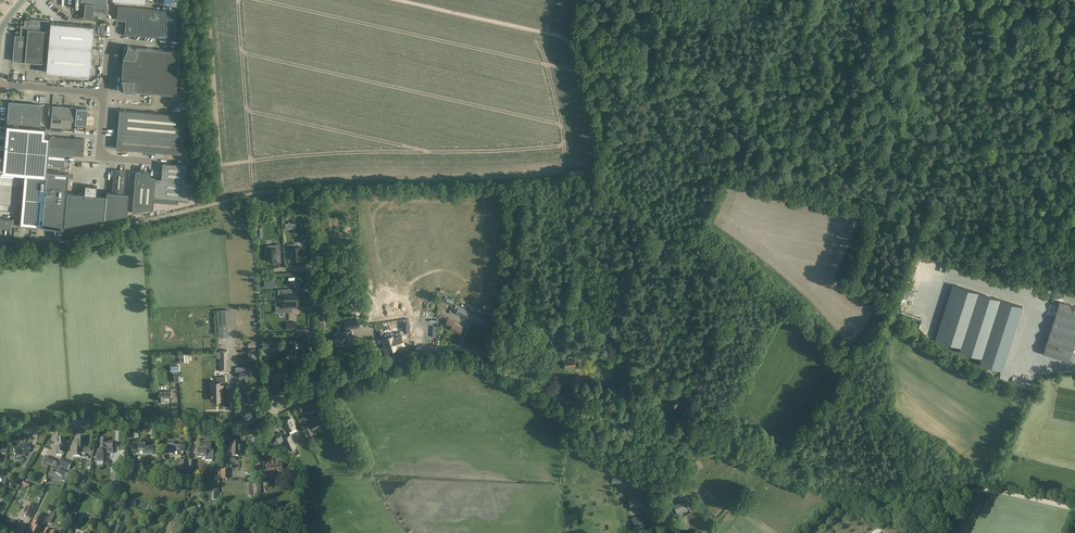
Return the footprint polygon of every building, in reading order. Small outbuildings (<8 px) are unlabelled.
[(107,5),(85,3),(84,18),(93,19),(93,15),(106,16),(107,5)] [(137,35),(140,8),(118,6),(116,20),(125,21),(124,34),(137,35)] [(177,11),(140,8),(137,35),(175,38),(177,11)] [(21,24),(20,35),(15,34),(13,60),(45,63),(45,72),(89,76),(94,26),(92,26),(48,21),(48,19),(29,18),(29,19),(24,19),(23,24),(21,24)] [(128,90),(175,94),(179,51),(132,47),(127,45),(127,46),(124,46),(120,90),(123,90),(123,91),(128,90)] [(42,104),(12,102),(9,102),(4,156),(21,157),(20,163),(37,164),(42,104)] [(75,128),(76,107),(52,105),(50,126),(74,128),(75,128)] [(75,128),(77,128),(86,129),(87,108),(76,107),(75,128)] [(116,148),(142,150),(181,154),(185,115),(119,109),(116,148)] [(84,139),(54,136),(50,136),(47,165),(63,166),(64,154),(83,156),(84,139)] [(161,179),(156,178),(154,197),(189,200),(191,181),(185,181),(187,165),(162,163),(161,179)] [(112,191),(123,192),(125,170),(114,169),(112,191)] [(150,173),(136,171),(132,212),(153,208),(153,203),(154,197),(156,178),(150,178),(150,173)] [(21,220),(20,224),(55,227),(54,232),(63,233),(67,177),(25,174),(24,181),(21,220)] [(92,178),(92,182),(81,183),(81,187),(100,186),(99,177),(92,178)] [(106,195),(104,218),(126,214),(128,193),(106,191),(106,195)] [(106,195),(67,192),(64,225),(104,218),(106,195)] [(302,199),(280,201),(282,218),(290,218),(289,204),(294,204),(294,206),(302,206),(302,199)] [(432,211),(427,214),(430,221),(435,219),(432,211)] [(462,214),(462,224),(469,224),(469,222),(475,221),(474,214),(462,214)] [(11,219),(0,218),(0,227),(10,228),(11,225),(15,225),(15,227),(20,227),(20,224),(21,220),(11,219)] [(284,227),(285,239),(298,238),(297,237),(309,236),(308,225),(284,227)] [(273,248),(268,248),(269,261),(271,261),(271,263),(275,262),(275,261),(277,261),(276,253),(281,253),(280,244),(275,244),(275,245),(273,245),(273,248)] [(287,252),(292,252),(292,260),(302,259),(301,246),(294,246),(294,244),(287,244),(287,252)] [(463,257),(472,257),(472,246),(463,246),(463,257)] [(267,290),(267,257),(262,257),(262,254),(256,254),(256,271),(258,271),(258,284),(260,284),(260,290),(258,290),(258,293),(273,293),(273,290),(267,290)] [(400,273),(393,275),(396,286),(403,284),(400,273)] [(374,281),(368,282),(371,292),(377,291),(374,281)] [(289,289),(278,289),(278,294),(280,294),(280,296),(284,296),(284,300),(298,300),(297,292),(289,293),(289,289)] [(445,303),(452,306),(455,299),(452,297),(451,299),(445,297),(443,302),(445,303)] [(283,301),(283,305),(280,305),(281,313),(289,312),(289,308),(297,307),(297,306),(298,306),(298,301),(296,301),(296,300),(298,300),(284,300),(283,301)] [(1043,353),(1069,361),(1074,343),(1074,306),(1059,301),(1043,353)] [(393,302),(393,312),(402,312),(402,302),(393,302)] [(459,306),(459,307),(456,313),(488,328),(491,321),(459,306)] [(228,309),(217,310),(219,337),(229,337),(228,309)] [(454,320),(449,318),(445,325),(451,328),(454,320)] [(451,328),(450,328),(460,333),(463,326),(455,323),(456,321),(454,320),(451,328)] [(343,335),(338,336),(338,338),(339,343),(343,342),(344,342),(345,346),(353,344),(351,335),(350,329),(358,328),(356,321),(344,324),(345,330),(346,330),(346,333),(343,333),(343,335)] [(400,332),(393,334),(397,347),(405,345),(400,332)] [(393,333),(385,335),(387,343),(389,350),(397,347),(393,334),(393,333)] [(228,350),(220,350),(220,358),(228,358),(228,350)] [(310,356),(294,363),(296,368),(312,361),(310,356)] [(565,358),(566,369),(571,368),(571,367),(576,367),(574,356),(571,356),(571,357),(565,358)] [(173,373),(180,372),(180,371),(179,365),(171,365),(172,371),(173,371),(173,373)] [(246,369),(239,370),(240,377),(241,379),(245,378),(248,377),(252,377),(251,369),(250,369),(246,369)] [(290,376),(287,370),(282,372),(283,374),(282,375),(280,372),(272,376),(276,384),(282,381),(281,378),(283,377),(284,376),(285,378),(290,376)] [(217,377),(217,382),(218,382),(218,384),(217,384),(212,384),(212,391),(212,393),(212,395),(212,398),(216,398),(216,400),(219,400),(219,398),(222,398),(222,395),(223,395),(222,384),(221,384),(221,382),(222,382),(222,377),(217,377)] [(246,385),(244,386),(244,391),(246,391),(247,399),(252,399),(251,391),(253,390),(251,382),(249,382),(248,377),(245,378),(246,383),(246,385)] [(693,380),(689,389),(694,392),(698,382),(693,380)] [(158,401),(165,401),(165,397),(172,397),(172,389),(159,389),(159,395),(158,395),(158,401)] [(670,403),(678,407),(679,403),(681,404),(684,398),(675,394),(670,403)] [(329,425),(329,424),(329,423),(324,414),(310,421),(315,430),(322,427),(323,428),(325,429),(326,429),(328,428),(329,427),(329,425)] [(297,430),(296,427),(292,417),(284,421),(288,431),(290,434),(297,430)] [(314,434),(309,425),(305,427),(309,436),(314,434)] [(275,435),(278,439),(275,440),(277,444),(279,442),(279,443),(284,440),(280,432),(275,435)] [(291,434),(284,438),(290,451),(297,447),(291,434)] [(90,447),(83,447),(83,438),(78,437),(77,446),(73,446),(73,456),(80,457),(81,452),(85,452),(86,451),(86,450),(90,451),(90,447)] [(67,441),(64,442),(63,439),(56,440),(57,448),(58,451),(64,450),(68,444),(67,441)] [(96,454),(96,462),(103,462),(104,462),(104,453),(112,453),(113,453),(113,449),(112,449),(112,442),(106,442),(106,440),(105,440),(104,439),(103,439),(102,440),(100,440),(99,454),(96,454)] [(153,446),(144,445),(144,442),(141,441),(137,441),(132,441),(132,450),(132,451),(145,451),(145,454),(153,454),(155,454),(155,453),(157,453),(157,447),(153,447),(153,446)] [(167,443),(167,455),(174,455),(174,451),(184,452),(185,443),(167,443)] [(197,448),(197,457),(205,457),(205,461),(213,461),(213,451),(210,451),(210,443),(202,443),(202,448),(197,448)] [(25,456),(25,453),(28,452),(25,444),(13,448),(16,456),(20,455),(21,457),(25,456)] [(232,452),(230,452),(230,459),(235,459),(235,457),(238,457),(238,452),(239,452),(239,451),(239,448),(239,447),(238,447),(238,444),(232,444),(232,452)] [(48,457),(46,463),(46,464),(48,465),(56,468),(58,462),(48,457)] [(188,468),(189,461),(180,461),(180,471),(188,471),(188,468)] [(275,463),(271,463),(271,464),(266,464),(266,471),(263,471),(264,477),(270,477),(270,473),(282,472),(281,463),(275,463)] [(61,468),(58,474),(63,477),(67,478),(70,472),(61,468)] [(121,473),(112,472),(111,472),(111,483),(120,483),(121,473)] [(627,483),(628,476),(613,474),(612,483),(627,485),(627,483)] [(261,498),(260,484),(253,485),(254,499),(261,498)] [(643,500),(630,502),(631,510),(636,509),(636,507),(644,506),(643,500)] [(688,510),(684,500),(674,504),(677,514),(688,510)] [(27,504),(22,515),(30,518),(34,507),(27,504)] [(31,532),(39,532),(41,530),(37,528),(42,518),(37,515),(29,531),(31,532)] [(79,517),(74,515),(69,525),(74,527),(79,517)] [(643,515),(632,517),(633,527),(644,525),(643,515)] [(15,520),(14,523),(9,521),(6,529),(16,532),(19,524),(20,522),(15,520)] [(119,532),(121,532),(124,527),(118,523),(114,531),(119,532)]
